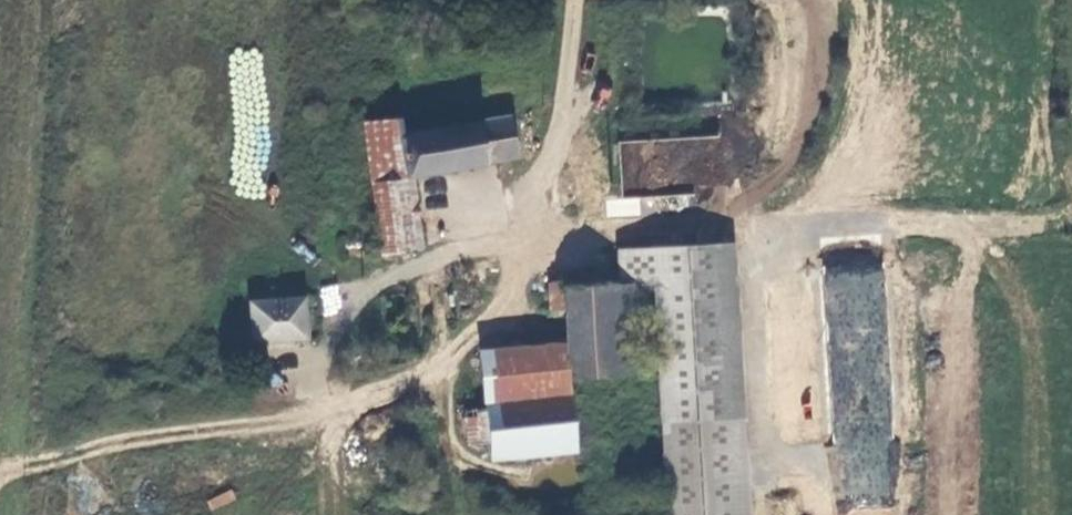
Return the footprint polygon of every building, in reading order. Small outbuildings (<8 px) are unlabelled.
[(365,120),(383,252),(427,245),(417,174),(525,158),(519,116),(406,130),(404,115),(394,116),(365,120)] [(637,198),(605,200),(607,216),(638,214),(637,198)] [(653,282),(666,281),(677,514),(745,514),(731,243),(652,246),(653,282)] [(654,286),(653,282),(652,246),(631,247),(632,286),(654,286)] [(894,505),(888,271),(826,273),(832,507),(894,505)] [(324,315),(342,312),(337,284),(319,287),(324,315)] [(562,286),(562,311),(578,311),(578,289),(578,286),(562,286)] [(632,286),(578,289),(578,311),(580,348),(581,382),(658,376),(654,286),(632,286)] [(302,295),(244,292),(243,332),(299,335),(302,295)] [(494,353),(498,409),(476,410),(478,443),(501,442),(501,456),(585,450),(581,382),(580,348),(494,353)] [(212,511),(236,500),(232,489),(207,500),(212,511)]
